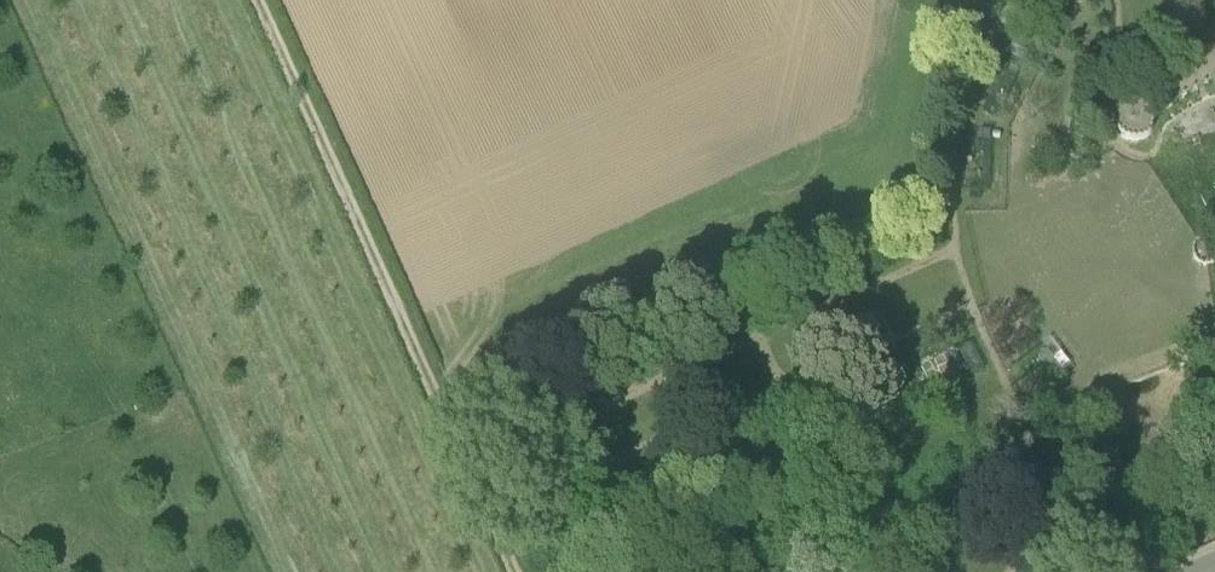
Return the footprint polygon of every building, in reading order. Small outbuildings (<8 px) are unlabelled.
[(1206,56),(1207,57),(1169,79),(1168,78),(1156,86),(1157,87),(1133,104),(1129,105),(1124,107),(1120,110),(1118,114),(1116,119),(1116,124),(1116,128),(1118,132),(1121,136),(1125,140),(1130,142),(1136,142),(1141,141),(1146,140),(1150,136),(1152,132),(1154,127),(1155,121),(1156,120),(1165,112),(1176,105),(1186,99),(1198,91),(1214,84),(1214,52),(1206,56)]
